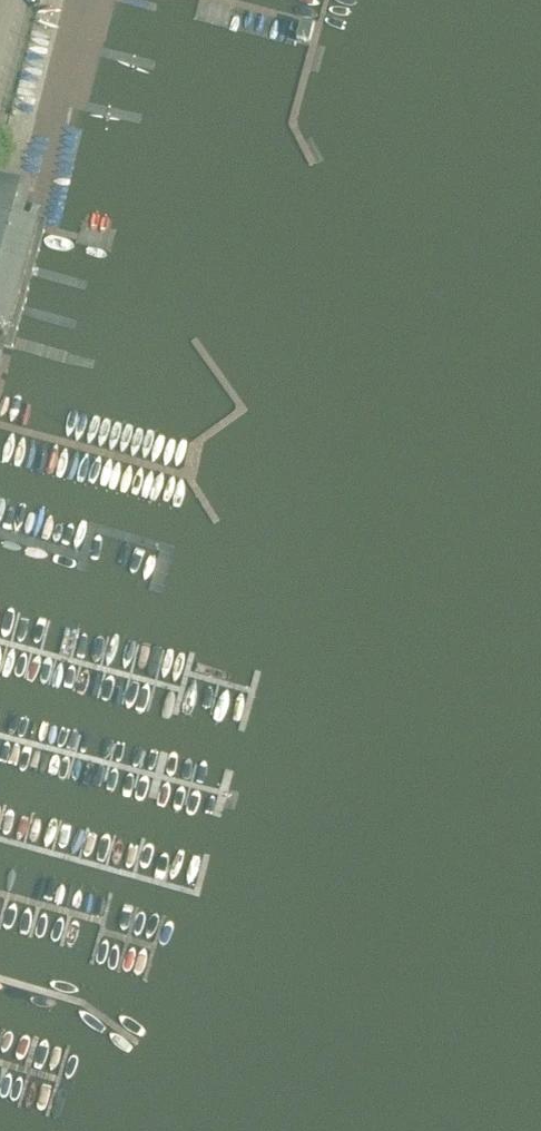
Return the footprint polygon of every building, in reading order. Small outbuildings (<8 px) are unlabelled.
[(1,326),(28,227),(21,226),(30,190),(0,183),(0,325),(1,326)]
